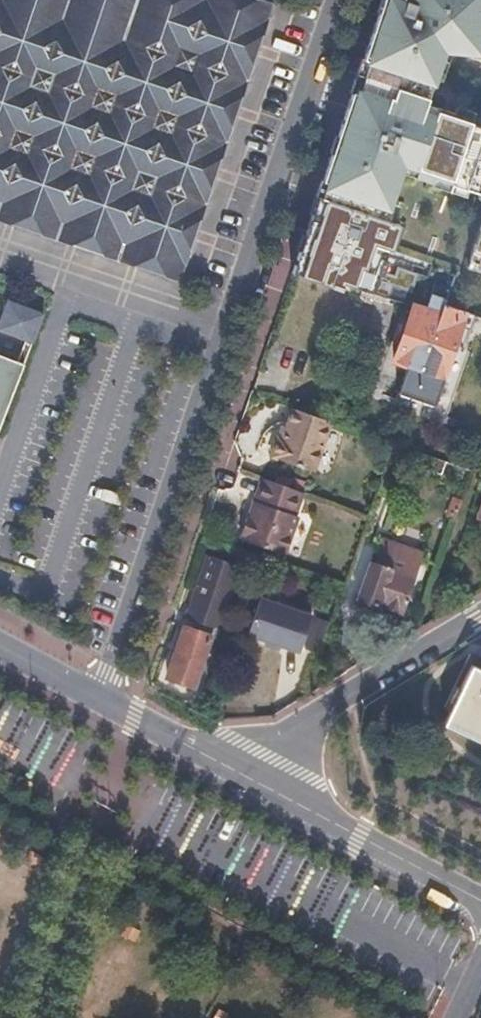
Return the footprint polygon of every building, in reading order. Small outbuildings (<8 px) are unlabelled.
[(197,230),(199,226),(217,172),(218,167),(219,164),(237,110),(239,106),(240,102),(257,52),(259,47),(273,5),(256,0),(0,0),(0,224),(5,226),(9,227),(14,228),(25,232),(36,236),(40,237),(44,239),(67,247),(71,248),(101,258),(107,260),(130,268),(134,269),(138,271),(161,279),(165,280),(169,282),(179,285),(195,235),(197,230)] [(338,139),(336,147),(333,155),(330,154),(315,198),(380,221),(398,165),(410,169),(409,172),(427,178),(428,177),(474,193),(475,189),(480,191),(480,127),(449,116),(449,115),(431,109),(429,112),(418,108),(440,43),(480,55),(480,0),(382,0),(384,0),(381,9),(379,16),(375,15),(335,138),(338,139)] [(380,221),(315,198),(293,266),(370,294),(374,282),(406,294),(412,275),(391,267),(387,276),(376,272),(392,225),(380,221)] [(464,261),(480,266),(480,210),(464,261)] [(439,307),(441,302),(426,297),(422,312),(411,309),(393,364),(395,365),(393,372),(400,375),(394,394),(433,406),(442,378),(439,377),(456,328),(464,331),(469,317),(439,307)] [(7,299),(0,317),(0,331),(24,341),(16,363),(0,357),(0,419),(42,313),(7,299)] [(332,421),(294,408),(284,439),(279,437),(273,454),(315,470),(332,421)] [(302,490),(260,477),(240,539),(285,554),(298,517),(294,515),(302,490)] [(417,554),(382,541),(374,565),(368,563),(355,600),(375,606),(376,602),(399,610),(417,554)] [(189,625),(217,635),(219,629),(217,629),(238,565),(206,554),(184,618),(191,621),(189,625)] [(257,596),(246,630),(299,649),(310,614),(257,596)] [(217,635),(189,625),(188,631),(181,628),(164,678),(191,688),(208,638),(215,640),(217,635)] [(468,664),(441,722),(480,741),(480,671),(468,664)]
